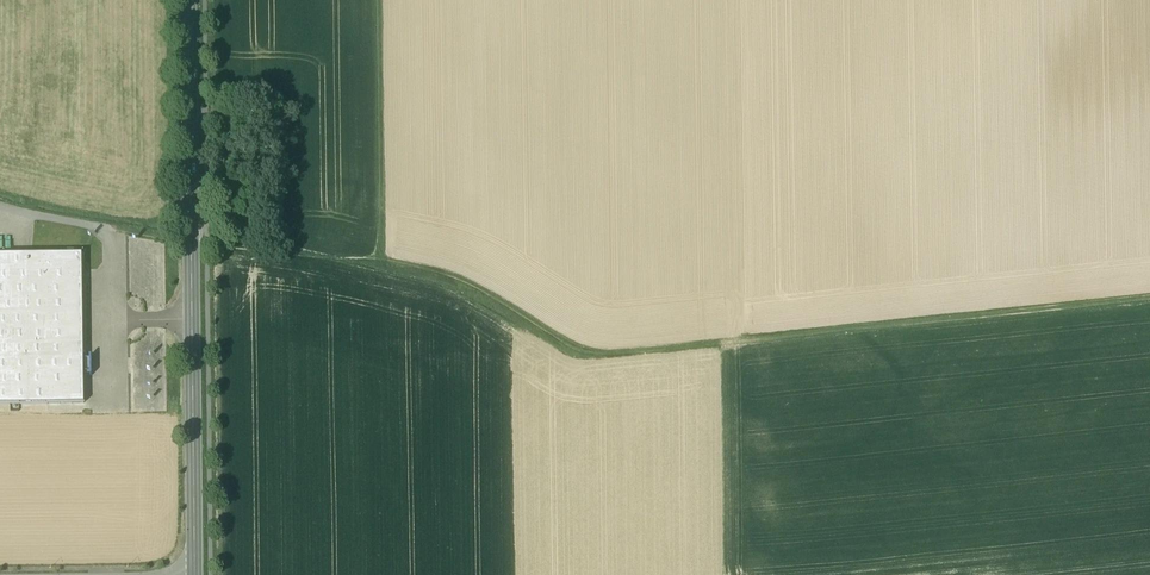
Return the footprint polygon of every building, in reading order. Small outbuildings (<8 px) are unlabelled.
[(0,256),(0,406),(84,404),(82,271),(74,271),(46,271),(46,267),(28,268),(28,255),(0,256)] [(82,255),(28,255),(28,268),(46,267),(46,271),(74,271),(82,271),(82,255)]
